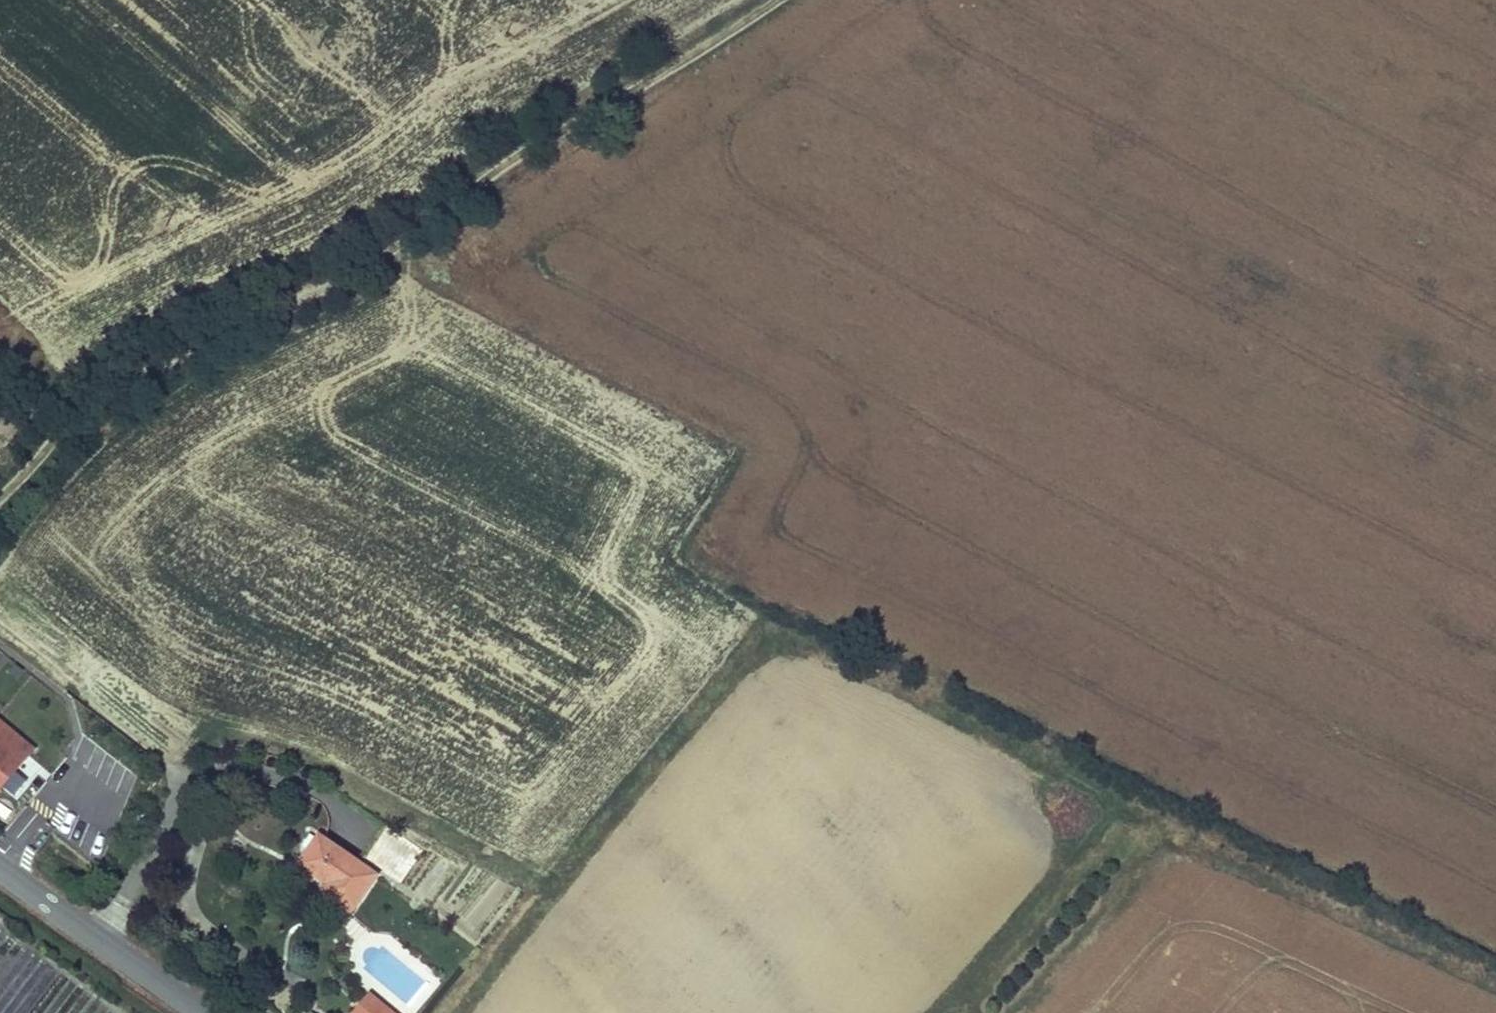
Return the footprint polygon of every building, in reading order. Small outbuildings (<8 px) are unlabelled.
[(0,724),(0,748),(21,765),(33,751),(0,724)] [(21,765),(0,748),(0,789),(21,765)] [(422,851),(385,826),(364,857),(400,882),(422,851)] [(375,876),(319,837),(300,865),(323,881),(326,877),(331,881),(322,893),(350,913),(375,876)] [(369,996),(363,1004),(371,1011),(369,1012),(389,1012),(369,996)] [(363,1004),(355,1012),(369,1012),(371,1011),(363,1004)]
